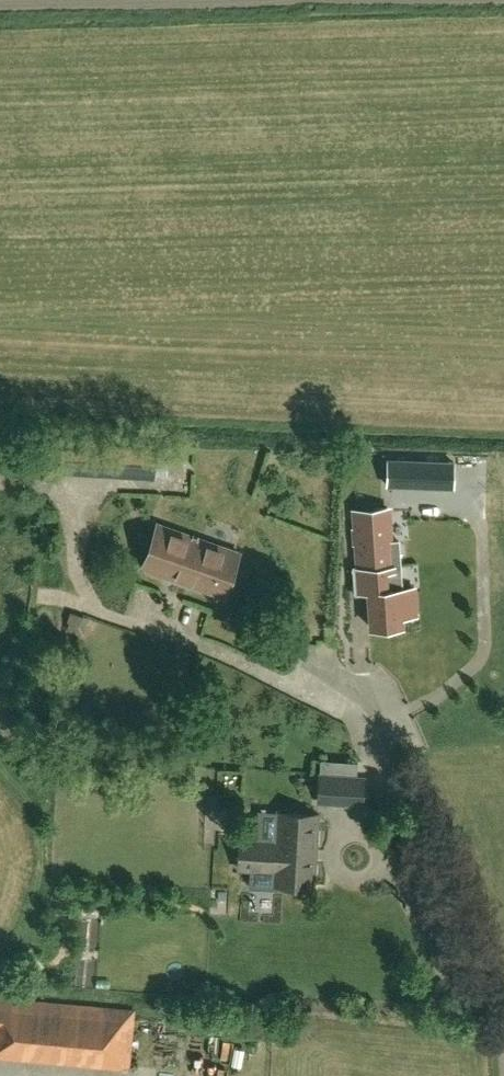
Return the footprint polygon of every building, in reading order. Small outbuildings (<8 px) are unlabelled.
[(453,487),(454,461),(388,459),(387,485),(453,487)] [(353,592),(369,591),(371,627),(402,625),(401,616),(416,615),(414,588),(401,588),(399,565),(400,565),(398,540),(391,541),(390,526),(389,526),(388,508),(355,510),(356,528),(355,528),(358,568),(352,568),(353,592)] [(224,595),(240,551),(159,522),(143,566),(224,595)] [(364,776),(357,776),(357,761),(321,759),(320,774),(321,774),(319,800),(363,802),(364,776)] [(280,811),(258,810),(257,839),(242,838),(241,853),(271,854),(271,858),(277,858),(277,855),(291,856),(291,846),(316,848),(318,813),(280,811)] [(314,885),(316,848),(291,846),(291,856),(277,855),(277,858),(271,858),(271,854),(241,853),(240,867),(251,868),(250,886),(275,888),(275,883),(314,885)]
